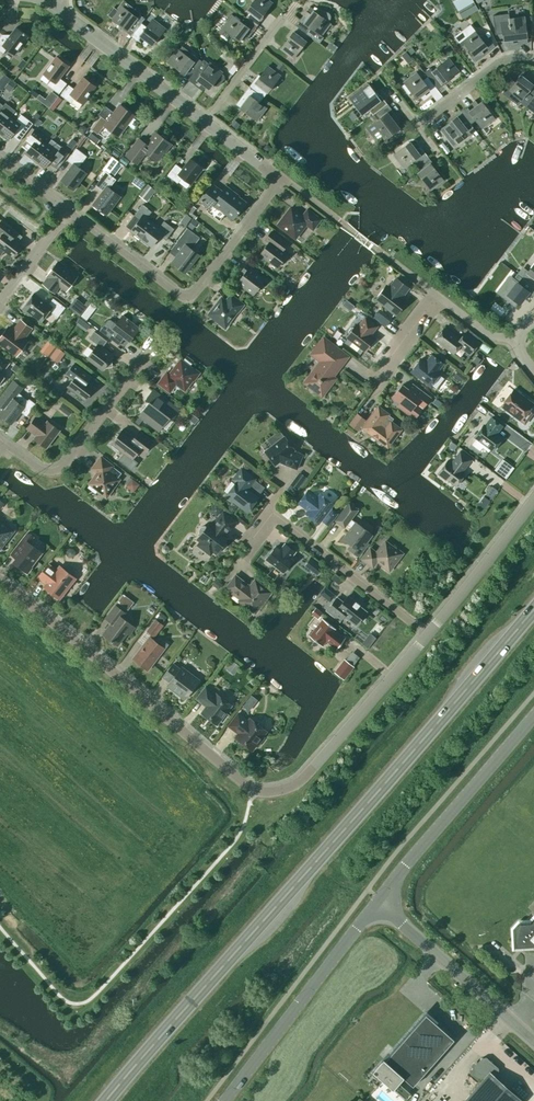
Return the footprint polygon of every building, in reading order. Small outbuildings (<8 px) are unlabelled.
[(114,7),(107,15),(127,30),(126,32),(131,36),(144,18),(139,14),(140,13),(123,0),(117,9),(114,7)] [(245,17),(252,22),(255,24),(259,19),(272,3),(268,0),(254,0),(246,10),(249,12),(245,17)] [(473,12),(468,3),(460,7),(464,14),(466,13),(467,15),(473,12)] [(305,11),(295,25),(306,34),(318,43),(323,37),(320,36),(330,23),(328,21),(329,20),(330,18),(330,15),(329,13),(327,12),(317,8),(314,12),(313,11),(310,14),(305,11)] [(508,13),(492,16),(495,34),(502,33),(503,40),(517,39),(518,44),(527,43),(524,17),(508,19),(508,13)] [(232,15),(218,32),(230,41),(233,36),(239,40),(248,28),(252,22),(245,17),(242,14),(238,20),(232,15)] [(142,21),(134,31),(139,35),(152,45),(165,28),(152,19),(147,25),(142,21)] [(469,23),(453,35),(458,41),(466,50),(468,48),(473,55),(471,57),(474,62),(481,57),(479,55),(483,52),(481,50),(486,46),(490,50),(495,46),(485,33),(480,37),(479,36),(473,29),(469,23)] [(302,39),(306,34),(295,25),(285,37),(287,39),(280,48),(293,58),(305,41),(302,39)] [(15,28),(7,38),(2,34),(0,37),(0,51),(3,53),(6,49),(14,55),(28,36),(15,27),(15,28)] [(444,48),(442,49),(446,55),(453,50),(448,44),(444,48)] [(167,61),(189,77),(189,78),(196,68),(202,61),(201,61),(181,46),(179,50),(177,48),(167,61)] [(68,66),(56,56),(43,73),(51,79),(47,85),(58,94),(66,83),(59,78),(68,66)] [(424,72),(427,76),(434,85),(437,89),(442,85),(441,83),(458,71),(448,58),(432,71),(429,68),(424,72)] [(189,78),(189,77),(188,79),(193,83),(196,79),(209,89),(213,84),(215,86),(218,85),(224,78),(223,75),(221,73),(221,72),(209,63),(208,63),(203,59),(201,61),(202,61),(196,68),(189,78)] [(279,62),(276,66),(280,70),(282,71),(285,66),(279,62)] [(254,83),(250,88),(263,97),(267,92),(280,75),(267,66),(254,83)] [(434,85),(427,76),(422,80),(416,72),(404,82),(416,99),(429,89),(434,85)] [(507,92),(512,95),(518,99),(520,101),(521,102),(525,106),(531,97),(533,94),(533,81),(532,84),(520,75),(507,92)] [(68,84),(60,95),(70,103),(78,109),(82,103),(95,86),(83,77),(73,89),(68,84)] [(5,85),(4,87),(10,92),(16,84),(10,79),(9,81),(8,81),(5,85)] [(366,84),(347,99),(359,116),(366,111),(370,116),(385,104),(378,95),(376,97),(366,84)] [(236,103),(235,104),(240,107),(240,108),(256,120),(266,108),(259,103),(263,97),(250,88),(249,86),(248,87),(236,103)] [(525,106),(533,113),(533,94),(531,97),(525,106)] [(58,96),(49,108),(50,108),(53,110),(62,99),(58,96)] [(494,118),(481,101),(464,115),(470,124),(476,120),(481,128),(494,118)] [(15,110),(5,103),(3,105),(0,103),(0,130),(15,110)] [(101,116),(91,129),(98,134),(104,125),(118,136),(134,115),(119,104),(113,112),(107,121),(101,116)] [(377,119),(366,128),(378,145),(399,129),(395,123),(399,119),(394,113),(390,117),(387,112),(390,110),(389,110),(386,105),(373,114),(377,119)] [(470,124),(464,115),(461,111),(455,115),(457,116),(440,129),(453,146),(462,139),(459,134),(465,130),(469,135),(475,130),(470,124)] [(10,117),(0,130),(0,134),(8,140),(12,135),(19,140),(32,123),(20,114),(15,121),(10,117)] [(230,124),(235,129),(239,124),(234,120),(230,124)] [(34,161),(47,145),(41,140),(44,137),(34,129),(23,143),(28,148),(24,153),(34,161)] [(171,144),(155,132),(146,144),(138,138),(125,155),(136,164),(146,152),(157,161),(164,152),(164,153),(171,144)] [(99,145),(102,141),(91,133),(88,137),(99,145)] [(68,142),(67,145),(69,147),(72,149),(77,142),(72,138),(70,140),(68,142)] [(47,145),(34,161),(44,168),(49,163),(54,167),(66,151),(51,139),(47,145)] [(393,155),(403,167),(409,162),(413,167),(426,157),(422,152),(419,154),(409,142),(393,155)] [(267,143),(262,148),(263,149),(267,152),(272,147),(267,143)] [(445,145),(440,148),(445,154),(450,151),(445,145)] [(73,190),(86,173),(78,167),(86,156),(75,148),(66,160),(72,164),(60,180),(73,190)] [(117,160),(112,156),(104,167),(114,174),(120,166),(116,163),(117,160)] [(442,180),(430,163),(430,162),(426,157),(413,167),(430,189),(442,180)] [(190,184),(203,168),(190,158),(182,169),(175,164),(167,175),(177,183),(181,177),(190,184)] [(106,215),(120,196),(109,188),(116,179),(106,172),(95,185),(102,191),(92,204),(106,215)] [(133,179),(131,182),(140,189),(144,183),(135,176),(134,178),(133,179)] [(155,190),(147,184),(138,195),(146,201),(155,190)] [(232,219),(246,202),(238,196),(239,195),(226,185),(222,191),(212,184),(199,201),(209,209),(212,205),(218,209),(219,209),(232,219)] [(140,239),(153,222),(146,218),(151,212),(142,204),(133,215),(139,219),(130,231),(140,239)] [(192,216),(192,217),(194,219),(196,216),(192,213),(196,207),(193,206),(187,213),(192,216)] [(313,230),(321,219),(307,208),(302,215),(291,207),(277,225),(295,238),(305,224),(313,230)] [(181,221),(180,222),(186,226),(186,225),(191,218),(185,214),(182,218),(181,221)] [(194,220),(194,219),(192,217),(191,218),(186,225),(190,227),(193,224),(197,227),(199,223),(194,220)] [(4,251),(12,257),(21,244),(17,241),(11,236),(7,233),(11,228),(1,220),(0,221),(0,234),(1,234),(0,236),(0,256),(4,251)] [(159,227),(153,222),(140,239),(150,247),(159,235),(165,240),(174,229),(163,221),(159,227)] [(182,247),(171,262),(185,273),(199,255),(190,249),(199,237),(187,228),(176,242),(182,247)] [(287,243),(271,231),(265,239),(269,242),(259,254),(276,268),(287,253),(282,250),(287,243)] [(76,276),(57,262),(47,276),(48,277),(43,284),(54,292),(59,285),(66,290),(76,276)] [(257,270),(247,263),(240,272),(243,274),(237,282),(253,294),(264,279),(255,273),(257,270)] [(517,274),(533,287),(533,263),(526,273),(521,268),(517,274)] [(502,290),(504,292),(502,295),(514,304),(517,302),(519,303),(528,291),(530,293),(531,294),(533,289),(533,287),(517,274),(513,279),(511,278),(502,290)] [(395,315),(406,300),(402,297),(403,294),(408,287),(396,278),(387,289),(382,290),(379,294),(380,299),(378,301),(395,315)] [(48,304),(33,293),(22,308),(31,315),(32,314),(41,321),(49,311),(57,317),(65,307),(53,298),(48,304)] [(242,304),(230,295),(226,301),(221,297),(209,313),(220,321),(219,322),(225,327),(229,322),(227,321),(236,310),(237,311),(242,304)] [(74,300),(68,307),(79,316),(87,307),(76,297),(74,300)] [(386,314),(379,309),(374,316),(380,321),(386,314)] [(116,324),(110,319),(107,320),(99,330),(119,345),(124,337),(129,341),(139,328),(128,320),(129,319),(127,318),(126,318),(122,315),(116,324)] [(77,321),(75,323),(79,326),(80,324),(86,328),(87,329),(90,325),(81,319),(79,317),(78,319),(77,321)] [(364,350),(374,338),(369,335),(376,326),(365,317),(358,326),(356,324),(353,327),(351,327),(349,329),(348,331),(348,333),(346,336),(364,350)] [(21,321),(13,331),(8,327),(0,337),(0,343),(16,355),(26,342),(22,338),(30,328),(21,321)] [(435,339),(453,353),(459,346),(470,354),(479,343),(465,332),(459,339),(444,327),(435,339)] [(468,331),(467,332),(477,340),(479,337),(469,329),(468,331)] [(89,338),(97,344),(86,358),(102,370),(104,367),(108,366),(107,363),(108,363),(108,360),(107,361),(107,359),(108,357),(110,359),(113,355),(101,346),(105,340),(94,331),(89,338)] [(347,356),(323,338),(312,353),(324,363),(316,374),(313,371),(305,382),(321,395),(334,378),(331,376),(347,356)] [(52,352),(49,357),(58,363),(65,353),(56,347),(52,352)] [(199,373),(194,369),(193,370),(189,367),(193,361),(186,355),(182,361),(180,360),(169,374),(167,372),(159,383),(169,391),(175,383),(184,389),(192,379),(193,380),(199,373)] [(420,359),(411,371),(430,385),(431,385),(435,388),(443,377),(439,374),(439,373),(436,371),(442,363),(432,355),(426,363),(420,359)] [(473,360),(472,362),(476,365),(477,364),(477,363),(481,359),(477,356),(473,360)] [(8,364),(0,358),(0,382),(6,375),(2,372),(8,364)] [(15,363),(11,369),(16,373),(20,367),(16,364),(15,363)] [(68,371),(66,373),(73,379),(67,387),(84,400),(94,387),(87,382),(91,377),(85,372),(74,364),(68,371)] [(464,376),(457,370),(453,376),(460,381),(464,376)] [(531,384),(518,375),(516,378),(517,382),(521,385),(520,388),(523,390),(527,390),(531,384)] [(3,407),(0,411),(0,415),(11,424),(20,412),(26,416),(35,404),(29,399),(28,400),(22,396),(18,393),(22,388),(17,384),(13,381),(12,380),(0,396),(0,405),(3,407)] [(414,418),(430,398),(417,388),(413,394),(402,385),(392,397),(400,403),(398,405),(414,418)] [(525,414),(533,404),(513,389),(501,405),(524,422),(529,416),(525,414)] [(148,402),(138,415),(139,416),(143,419),(159,431),(169,418),(171,420),(179,410),(152,390),(145,399),(148,402)] [(59,407),(58,408),(62,411),(67,406),(62,403),(59,407)] [(388,414),(378,406),(366,422),(364,420),(365,419),(357,413),(349,423),(357,429),(360,426),(387,446),(400,429),(385,417),(388,414)] [(46,448),(59,430),(47,421),(45,423),(36,416),(26,428),(36,435),(34,438),(46,448)] [(139,416),(134,422),(138,425),(143,419),(139,416)] [(485,425),(484,424),(474,437),(492,450),(501,438),(495,433),(501,426),(491,418),(485,425)] [(122,429),(111,443),(113,445),(111,447),(117,451),(118,449),(124,453),(119,460),(131,469),(136,463),(132,459),(141,448),(145,451),(153,442),(139,431),(133,438),(122,429)] [(286,464),(296,469),(302,454),(293,451),(294,450),(284,436),(265,451),(275,464),(280,460),(286,464)] [(462,471),(471,459),(460,451),(451,462),(447,460),(437,473),(445,480),(446,479),(455,485),(465,473),(462,471)] [(121,473),(112,466),(101,457),(92,468),(97,472),(89,483),(99,490),(98,491),(102,494),(109,493),(112,490),(111,489),(119,479),(117,478),(121,473)] [(474,458),(469,465),(480,473),(485,465),(474,458)] [(241,468),(244,471),(246,472),(247,471),(249,468),(250,467),(245,464),(244,464),(241,468)] [(513,468),(508,464),(500,474),(505,478),(513,468)] [(244,471),(241,468),(233,479),(236,481),(226,495),(247,512),(258,497),(247,488),(254,478),(246,472),(244,471)] [(127,480),(125,483),(127,484),(125,486),(133,492),(139,484),(132,478),(130,477),(127,480)] [(302,482),(295,477),(285,490),(293,495),(302,482)] [(491,498),(497,490),(491,486),(486,494),(491,498)] [(308,509),(305,513),(318,523),(333,504),(320,494),(317,497),(308,490),(298,502),(308,509)] [(348,502),(334,520),(344,528),(347,524),(351,527),(343,538),(351,544),(348,548),(358,556),(368,543),(365,541),(370,534),(371,535),(372,534),(355,522),(351,519),(358,509),(348,502)] [(338,512),(331,507),(321,520),(328,525),(338,512)] [(210,523),(207,527),(204,526),(202,526),(200,528),(199,530),(199,532),(201,534),(198,538),(201,541),(199,545),(210,553),(213,550),(216,552),(228,537),(224,534),(234,521),(223,512),(213,525),(210,523)] [(14,531),(0,519),(0,549),(14,531)] [(27,533),(10,554),(16,558),(13,562),(23,570),(27,573),(31,567),(42,553),(29,543),(33,537),(27,533)] [(288,541),(287,542),(288,544),(293,547),(296,543),(290,538),(289,539),(288,541)] [(362,559),(372,567),(377,560),(384,565),(383,566),(389,571),(394,565),(393,564),(397,558),(398,559),(403,553),(397,548),(396,549),(385,541),(376,553),(370,548),(362,559)] [(295,551),(285,543),(280,550),(275,546),(266,559),(283,572),(292,560),(290,558),(295,551)] [(168,546),(165,545),(162,547),(161,549),(162,552),(166,554),(168,552),(169,549),(168,546)] [(66,554),(67,555),(69,557),(72,557),(75,555),(75,551),(73,548),(69,548),(66,551),(66,554)] [(308,560),(305,565),(306,566),(309,569),(316,560),(311,556),(308,560)] [(59,599),(75,578),(60,566),(56,571),(48,564),(38,577),(44,582),(44,581),(48,584),(45,587),(44,586),(44,587),(59,599)] [(342,579),(335,574),(332,578),(338,583),(342,579)] [(251,587),(235,576),(226,588),(241,599),(240,600),(239,600),(255,612),(270,592),(255,580),(254,580),(255,581),(251,587)] [(214,580),(211,584),(216,588),(218,590),(222,584),(220,583),(219,582),(215,579),(214,580)] [(334,595),(325,588),(320,593),(330,600),(334,595)] [(120,598),(117,602),(122,605),(128,598),(123,594),(120,598)] [(355,601),(348,595),(343,602),(337,597),(326,610),(339,620),(343,615),(355,625),(366,611),(355,602),(355,601)] [(319,602),(315,607),(321,612),(325,607),(319,602)] [(135,627),(121,617),(125,612),(115,605),(105,618),(111,622),(102,634),(112,641),(118,645),(127,633),(129,635),(135,627)] [(322,613),(321,612),(315,607),(311,613),(318,619),(322,613)] [(156,616),(155,617),(161,622),(162,621),(163,620),(166,616),(160,611),(157,615),(156,616)] [(163,625),(154,618),(145,630),(154,637),(163,625)] [(315,640),(322,646),(323,646),(322,645),(326,640),(336,648),(335,649),(336,649),(345,637),(344,638),(335,630),(336,629),(322,618),(322,619),(323,619),(314,631),(310,631),(309,634),(309,636),(310,639),(311,641),(315,640)] [(164,648),(150,637),(133,659),(147,670),(164,648)] [(361,644),(366,648),(367,649),(370,645),(364,640),(361,644)] [(353,667),(344,659),(334,672),(344,679),(353,667)] [(173,664),(163,677),(170,682),(167,686),(183,698),(189,690),(191,689),(192,689),(199,680),(181,667),(180,669),(173,664)] [(216,694),(216,695),(206,687),(197,698),(208,707),(203,713),(202,712),(202,713),(216,724),(231,705),(216,694)] [(247,701),(244,704),(243,706),(242,707),(249,712),(251,708),(252,707),(253,706),(247,701)] [(229,726),(237,732),(238,731),(241,733),(237,738),(235,737),(235,738),(252,750),(266,731),(250,718),(248,721),(238,713),(229,726)] [(530,921),(519,922),(513,928),(513,938),(516,940),(514,943),(519,947),(521,945),(524,947),(533,947),(533,946),(533,917),(530,921)] [(372,1071),(405,1100),(406,1100),(395,1090),(400,1085),(398,1083),(403,1077),(412,1086),(454,1039),(426,1014),(385,1060),(383,1058),(372,1071)] [(523,1100),(495,1076),(498,1073),(498,1068),(486,1057),(481,1058),(471,1070),(471,1074),(480,1082),(463,1100),(522,1100),(523,1100)]
